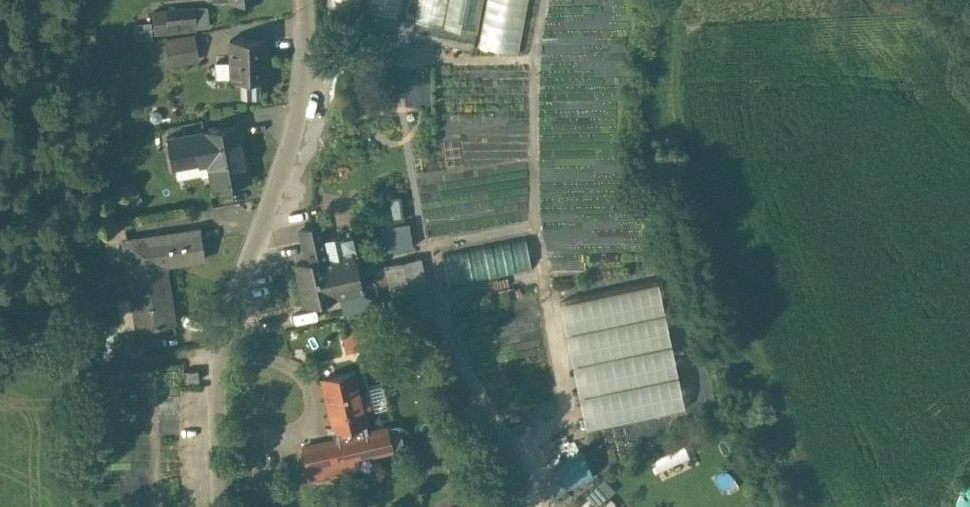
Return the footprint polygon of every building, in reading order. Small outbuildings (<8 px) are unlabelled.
[(357,11),(377,15),(380,0),(359,0),(357,11)] [(380,15),(400,19),(404,0),(383,0),(380,15)] [(405,20),(412,21),(410,31),(409,37),(410,37),(472,49),(481,0),(408,0),(405,20)] [(478,45),(518,53),(528,0),(486,0),(478,45)] [(196,7),(154,10),(156,34),(198,31),(198,26),(210,25),(209,6),(196,7)] [(152,23),(137,24),(138,40),(153,38),(152,23)] [(410,31),(374,24),(370,43),(407,50),(410,37),(409,37),(410,31)] [(193,34),(166,39),(170,64),(197,59),(193,34)] [(265,38),(230,39),(231,78),(240,78),(241,94),(260,93),(260,77),(266,77),(265,38)] [(238,125),(203,132),(204,136),(169,143),(174,166),(175,166),(175,164),(207,155),(213,184),(248,178),(245,160),(243,161),(239,140),(241,139),(238,125)] [(153,167),(143,168),(144,179),(154,178),(153,167)] [(330,258),(322,224),(299,229),(306,261),(295,264),(304,301),(359,288),(351,253),(330,258)] [(127,238),(124,239),(128,268),(164,263),(202,257),(198,228),(127,238)] [(524,237),(441,254),(448,288),(531,270),(524,237)] [(420,258),(383,266),(394,314),(430,306),(420,258)] [(164,263),(128,268),(132,296),(137,326),(155,323),(155,324),(173,321),(164,263)] [(669,279),(567,297),(589,424),(692,406),(669,279)] [(111,339),(115,338),(118,356),(147,352),(146,350),(157,348),(156,341),(145,343),(145,341),(137,342),(135,326),(137,326),(132,296),(120,298),(123,316),(107,318),(111,339)] [(360,330),(343,334),(347,350),(364,346),(360,330)] [(179,339),(167,340),(168,349),(180,347),(179,339)] [(197,369),(183,370),(184,381),(198,380),(197,369)] [(353,373),(323,380),(336,439),(367,432),(361,405),(368,403),(365,393),(358,394),(353,373)] [(336,439),(304,447),(311,477),(355,466),(352,454),(389,445),(385,428),(367,432),(336,439)] [(961,480),(955,491),(954,504),(954,506),(969,506),(969,471),(961,480)]
